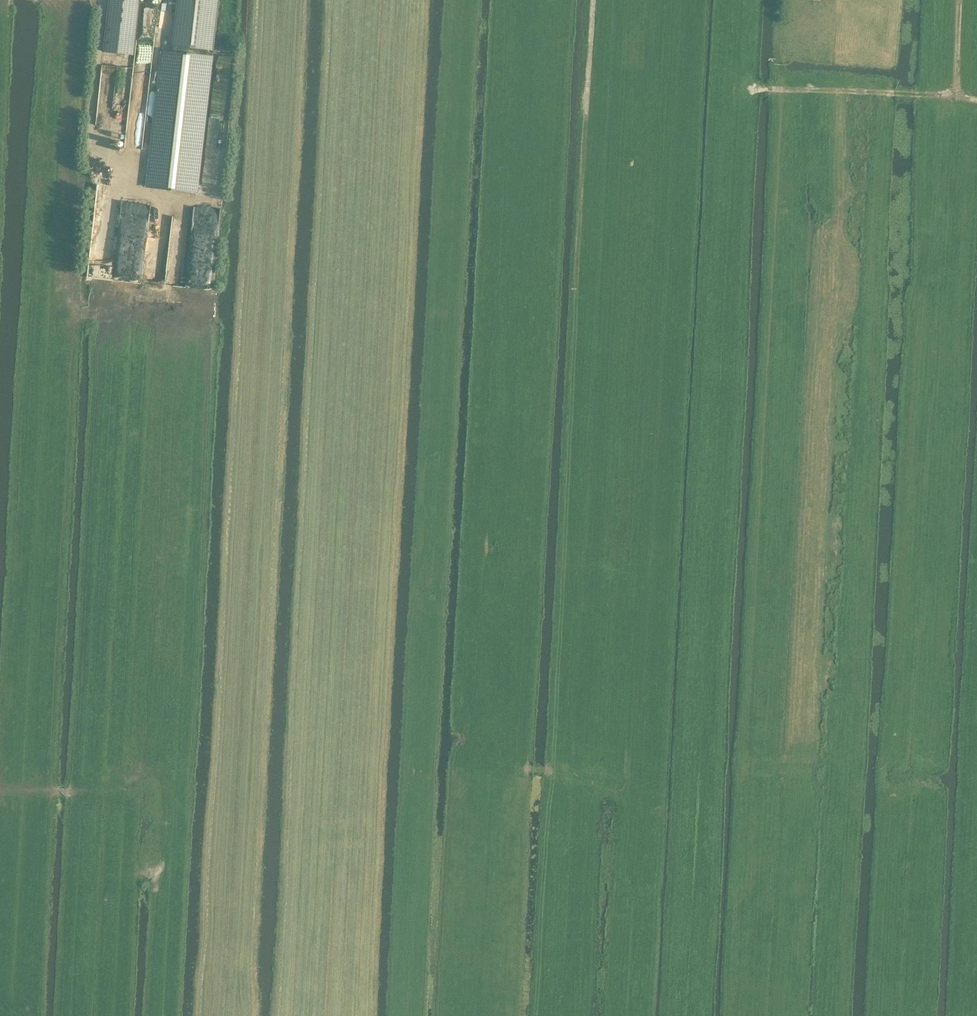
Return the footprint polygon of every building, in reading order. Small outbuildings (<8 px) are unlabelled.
[(104,51),(132,54),(138,0),(110,0),(104,51)] [(174,45),(173,51),(163,50),(148,186),(196,192),(211,55),(206,55),(206,49),(212,50),(218,0),(179,0),(174,45)]
